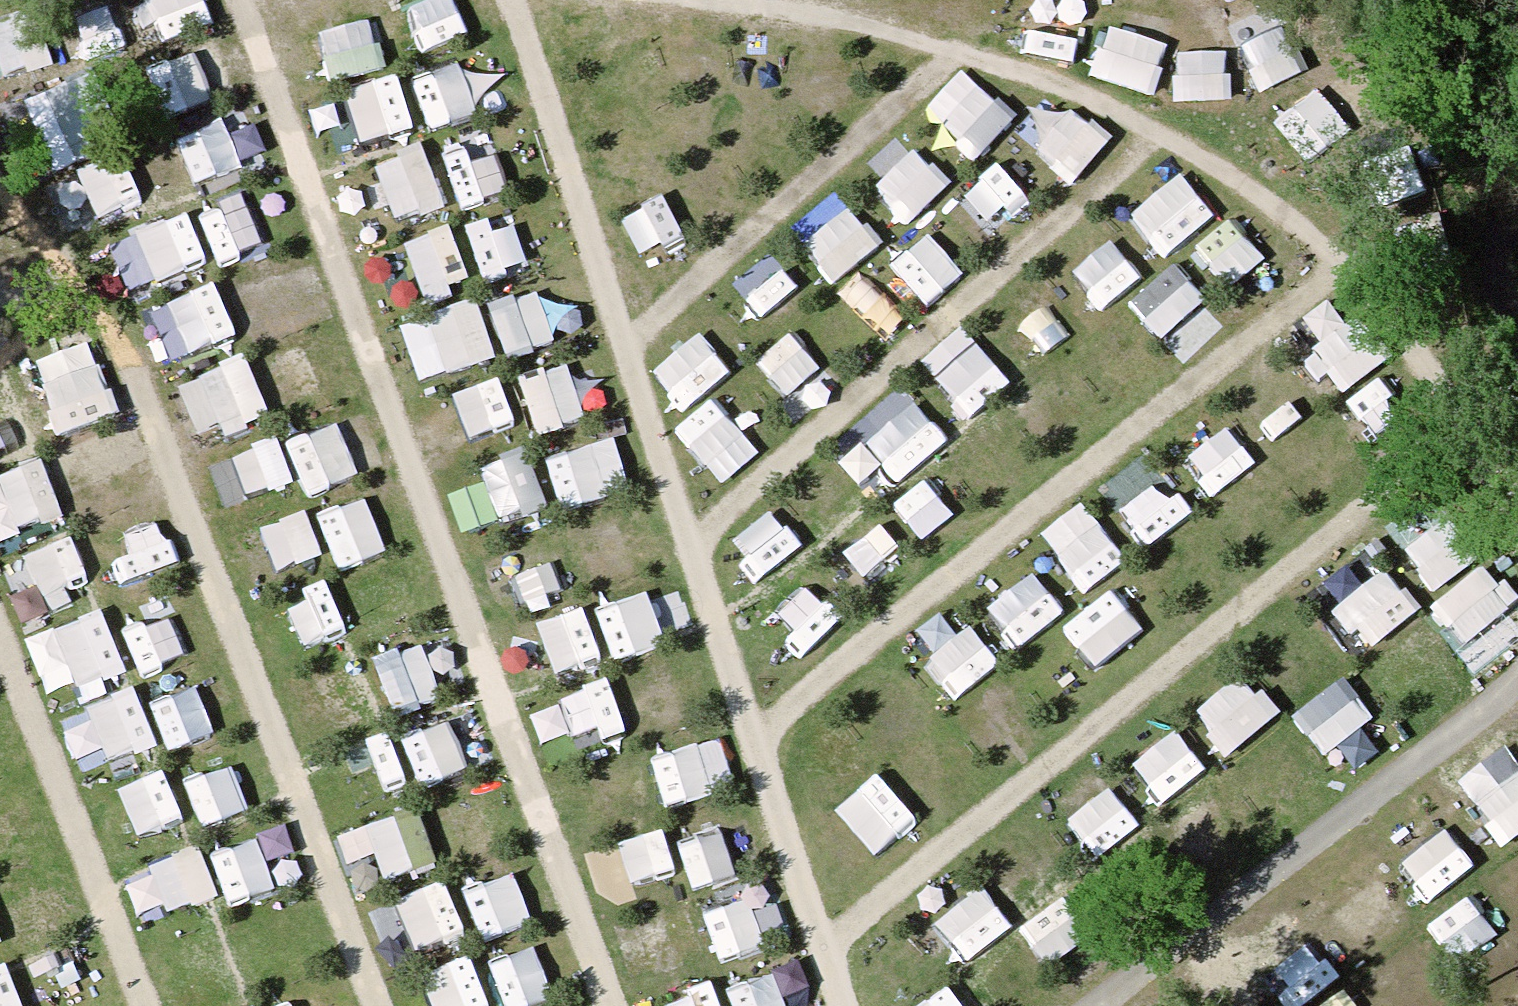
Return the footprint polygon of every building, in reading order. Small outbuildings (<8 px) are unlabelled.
[(217,5),(215,0),(154,0),(169,29),(217,5)] [(476,26),(467,0),(418,0),(432,41),(476,26)] [(371,9),(318,28),(336,77),(389,57),(371,9)] [(1262,80),(1303,71),(1293,22),(1252,31),(1262,80)] [(1113,31),(1107,81),(1170,88),(1175,38),(1113,31)] [(207,47),(157,61),(171,110),(220,96),(207,47)] [(1217,91),(1223,53),(1193,48),(1187,86),(1217,91)] [(471,56),(423,74),(440,119),(488,101),(471,56)] [(404,67),(350,87),(370,138),(424,118),(404,67)] [(100,69),(45,82),(65,163),(120,149),(100,69)] [(1324,79),(1277,108),(1306,157),(1354,128),(1324,79)] [(975,81),(948,133),(992,155),(1019,103),(975,81)] [(1077,101),(1041,146),(1080,178),(1116,132),(1077,101)] [(183,128),(198,179),(268,159),(253,108),(183,128)] [(445,140),(469,202),(513,186),(490,123),(445,140)] [(383,157),(403,218),(453,202),(433,141),(383,157)] [(911,214),(955,184),(929,147),(885,177),(911,214)] [(85,163),(97,206),(139,195),(127,151),(85,163)] [(226,259),(274,237),(250,184),(202,206),(226,259)] [(136,289),(214,254),(191,203),(113,238),(136,289)] [(857,203),(813,240),(842,274),(886,237),(857,203)] [(493,278),(535,263),(516,207),(473,222),(493,278)] [(1205,244),(1238,277),(1271,243),(1238,210),(1205,244)] [(385,243),(401,297),(457,280),(449,253),(468,247),(459,220),(385,243)] [(1115,229),(1078,263),(1110,298),(1148,264),(1115,229)] [(1137,292),(1189,355),(1231,321),(1180,258),(1137,292)] [(998,299),(1051,355),(1084,323),(1030,267),(998,299)] [(225,276),(157,300),(176,353),(244,329),(225,276)] [(509,350),(559,342),(550,286),(500,294),(509,350)] [(409,314),(420,371),(501,355),(489,298),(409,314)] [(1350,318),(1309,356),(1343,393),(1384,355),(1350,318)] [(761,358),(810,401),(840,367),(792,324),(761,358)] [(716,328),(658,353),(679,402),(737,377),(716,328)] [(103,352),(49,374),(70,425),(125,403),(103,352)] [(212,367),(223,416),(270,406),(259,356),(212,367)] [(542,428),(593,413),(576,359),(526,374),(542,428)] [(1368,441),(1420,404),(1393,368),(1342,405),(1368,441)] [(509,370),(462,386),(479,433),(526,417),(509,370)] [(742,470),(781,435),(730,380),(692,415),(742,470)] [(915,391),(863,433),(898,476),(950,434),(915,391)] [(35,441),(27,415),(0,423),(0,451),(35,441)] [(311,485),(365,472),(352,417),(298,430),(311,485)] [(1234,417),(1195,447),(1224,484),(1263,454),(1234,417)] [(215,455),(227,496),(298,475),(286,434),(215,455)] [(567,501),(617,488),(604,437),(554,450),(567,501)] [(501,513),(550,502),(538,448),(489,458),(501,513)] [(1191,509),(1145,449),(1107,477),(1153,538),(1191,509)] [(0,472),(0,538),(72,507),(48,451),(0,472)] [(343,565),(393,544),(370,490),(320,511),(343,565)] [(1093,586),(1132,555),(1085,495),(1046,526),(1093,586)] [(313,507),(267,522),(281,567),(327,552),(313,507)] [(166,524),(119,534),(129,578),(175,567),(166,524)] [(52,595),(99,579),(81,527),(34,544),(52,595)] [(557,541),(492,564),(501,590),(566,566),(557,541)] [(1478,667),(1517,641),(1517,613),(1487,566),(1434,600),(1478,667)] [(601,611),(622,655),(696,620),(676,577),(601,611)] [(48,670),(76,659),(84,681),(132,663),(109,601),(32,629),(48,670)] [(518,623),(533,675),(605,654),(590,603),(518,623)] [(142,663),(188,656),(180,614),(135,622),(142,663)] [(398,712),(445,694),(423,637),(376,655),(398,712)] [(1324,748),(1379,715),(1353,672),(1298,705),(1324,748)] [(144,690),(65,717),(83,768),(161,740),(144,690)] [(1457,781),(1509,845),(1517,838),(1517,766),(1501,746),(1457,781)] [(175,766),(127,786),(148,836),(196,816),(175,766)] [(841,802),(881,851),(925,816),(886,766),(841,802)] [(1098,850),(1147,828),(1127,784),(1078,806),(1098,850)] [(636,878),(681,864),(668,821),(623,835),(636,878)] [(685,835),(696,880),(742,868),(731,823),(685,835)] [(1432,891),(1469,861),(1441,826),(1403,855),(1432,891)] [(219,854),(241,903),(286,882),(264,834),(219,854)] [(204,840),(128,868),(146,914),(221,886),(204,840)] [(988,882),(935,916),(963,958),(1015,924),(988,882)] [(725,952),(796,931),(782,883),(711,904),(725,952)] [(1430,921),(1459,955),(1503,918),(1474,884),(1430,921)] [(1044,953),(1082,947),(1075,901),(1037,907),(1044,953)] [(489,961),(508,1005),(520,1005),(556,991),(535,942),(489,961)] [(428,972),(445,1005),(468,1005),(496,992),(476,949),(428,972)] [(19,959),(0,966),(0,1005),(35,1005),(19,959)] [(784,966),(735,983),(744,1005),(798,1005),(784,966)] [(678,987),(684,1005),(738,1005),(727,971),(678,987)] [(1311,1005),(1365,1005),(1347,980),(1311,1005)] [(910,1003),(911,1005),(969,1005),(961,984),(910,1003)] [(260,996),(230,1005),(263,1005),(260,996)]
